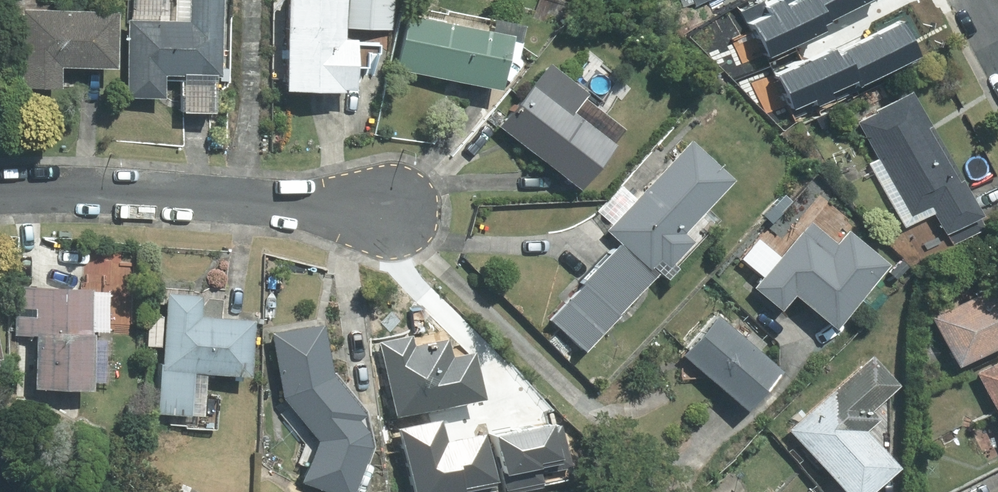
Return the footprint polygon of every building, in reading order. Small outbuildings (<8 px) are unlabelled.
[(125,93),(164,95),(165,80),(178,81),(177,111),(210,113),(216,0),(130,0),(125,93)] [(280,90),(340,93),(340,88),(350,88),(352,39),(340,38),(342,0),(285,0),(280,90)] [(756,25),(772,58),(828,31),(825,26),(833,22),(833,21),(820,0),(805,0),(790,8),(786,0),(783,0),(770,6),(775,16),(756,25)] [(833,21),(872,0),(820,0),(833,21)] [(514,62),(521,22),(430,6),(428,16),(401,11),(391,70),(497,89),(502,60),(514,62)] [(59,66),(112,67),(114,11),(22,9),(21,88),(58,88),(59,66)] [(905,23),(847,51),(848,53),(860,82),(863,88),(923,57),(905,23)] [(837,50),(780,75),(795,110),(816,101),(819,107),(836,99),(834,93),(860,82),(848,53),(841,56),(837,50)] [(575,189),(622,131),(583,99),(589,92),(550,61),(497,126),(575,189)] [(941,234),(978,214),(928,123),(909,89),(854,119),(875,157),(866,162),(902,228),(929,213),(941,234)] [(618,242),(654,277),(690,240),(683,233),(733,182),(690,140),(604,229),(618,242)] [(804,219),(747,285),(777,310),(792,292),(833,327),(888,262),(847,228),(833,244),(804,219)] [(654,277),(618,242),(545,317),(580,352),(654,277)] [(958,364),(997,345),(997,281),(933,312),(958,364)] [(92,290),(25,288),(24,316),(12,316),(12,335),(35,336),(34,388),(89,389),(92,290)] [(199,315),(200,291),(164,289),(158,414),(202,416),(204,373),(247,375),(250,317),(199,315)] [(756,348),(762,342),(749,330),(743,336),(716,311),(679,350),(741,409),(778,370),(756,348)] [(272,332),(278,395),(321,449),(369,411),(328,360),(325,327),(272,332)] [(452,414),(500,405),(489,352),(474,355),(473,349),(450,354),(447,335),(410,342),(408,333),(377,339),(392,416),(450,404),(452,414)] [(897,387),(872,357),(788,427),(843,491),(867,491),(898,467),(865,428),(877,419),(869,410),(897,387)] [(973,372),(997,423),(997,359),(973,372)]
